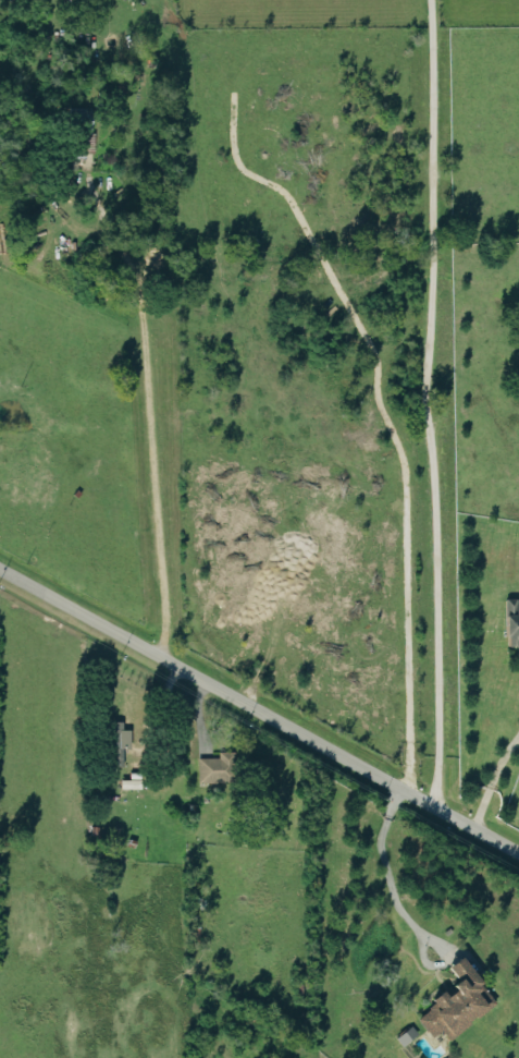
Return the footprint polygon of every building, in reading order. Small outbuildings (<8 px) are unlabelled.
[(516,603),(516,599),(503,599),(502,646),(518,646),(518,604),(516,603)] [(129,730),(122,730),(122,722),(110,722),(112,767),(123,766),(122,749),(130,749),(129,730)] [(232,752),(217,752),(217,759),(198,759),(198,783),(232,783),(232,752)] [(444,1038),(493,1003),(459,957),(437,973),(447,988),(428,1002),(431,1007),(415,1018),(430,1038),(439,1031),(444,1038)] [(395,1038),(401,1047),(417,1035),(410,1026),(395,1038)]
